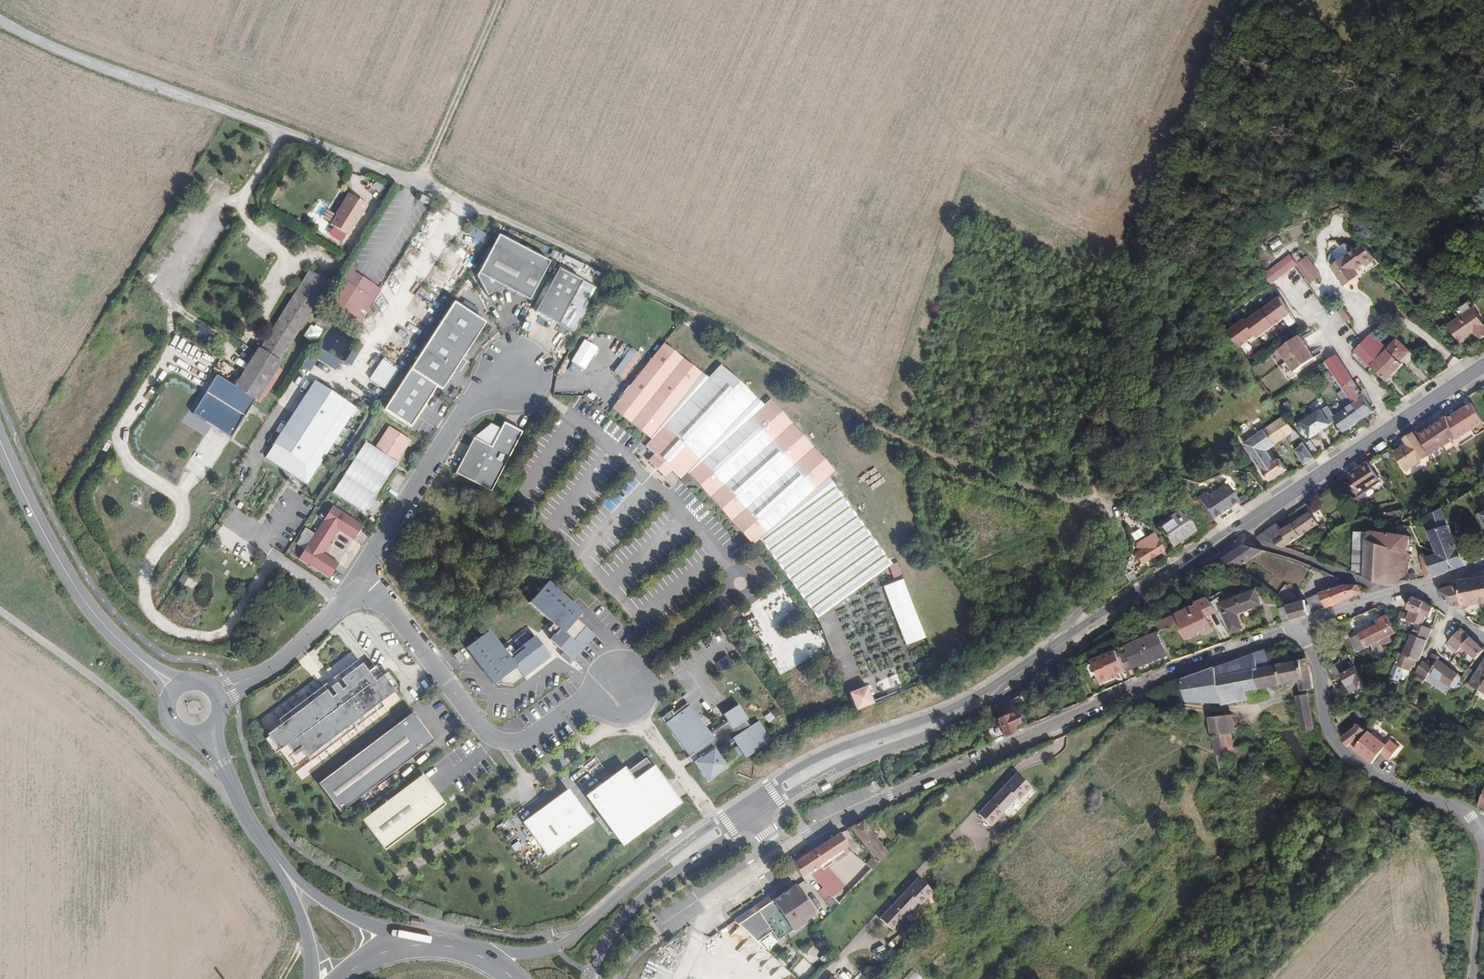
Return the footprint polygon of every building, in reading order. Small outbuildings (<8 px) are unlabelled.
[(1292,17),(1296,11),(1282,1),(1278,8),(1292,17)] [(348,194),(335,214),(336,215),(329,225),(346,236),(353,225),(354,226),(366,205),(348,194)] [(421,195),(419,200),(427,204),(429,199),(421,195)] [(487,296),(504,287),(529,300),(549,262),(498,235),(476,276),(487,296)] [(1331,265),(1353,249),(1344,244),(1332,253),(1330,255),(1329,257),(1328,259),(1328,261),(1331,265)] [(1365,263),(1374,257),(1363,245),(1355,251),(1354,249),(1353,249),(1331,265),(1330,266),(1345,286),(1358,276),(1354,272),(1365,263)] [(1293,266),(1295,265),(1289,257),(1264,275),(1270,283),(1293,266)] [(1295,265),(1310,284),(1320,276),(1305,257),(1295,265)] [(1367,266),(1376,259),(1374,257),(1365,263),(1367,266)] [(597,290),(560,269),(551,284),(549,288),(536,311),(541,315),(563,327),(568,330),(573,332),(597,290)] [(265,397),(272,385),(266,381),(267,380),(272,383),(274,379),(275,380),(281,370),(276,367),(279,361),(328,283),(309,271),(259,349),(258,349),(234,387),(216,375),(192,412),(231,437),(254,400),(259,403),(263,396),(265,397)] [(351,271),(345,279),(371,296),(377,287),(351,271)] [(351,324),(369,297),(369,296),(342,280),(325,307),(351,324)] [(354,326),(371,298),(369,297),(351,324),(354,326)] [(1244,320),(1227,332),(1235,344),(1238,348),(1255,336),(1256,339),(1291,317),(1279,299),(1245,322),(1244,320)] [(461,305),(471,312),(475,307),(465,300),(461,305)] [(484,325),(485,323),(454,302),(410,369),(437,387),(442,390),(452,374),(484,325)] [(1483,337),(1483,323),(1473,308),(1447,325),(1460,344),(1474,335),(1478,341),(1483,337)] [(1350,320),(1343,309),(1339,312),(1346,323),(1350,320)] [(535,317),(529,313),(525,319),(531,324),(535,317)] [(1372,366),(1388,350),(1372,334),(1366,341),(1356,351),(1372,366)] [(1314,358),(1299,336),(1279,350),(1295,372),(1314,358)] [(1400,361),(1410,352),(1398,340),(1388,350),(1372,366),(1386,381),(1403,364),(1400,361)] [(707,378),(664,343),(612,408),(651,439),(707,378)] [(308,353),(301,365),(310,371),(317,359),(308,353)] [(1221,372),(1229,360),(1224,356),(1215,367),(1221,372)] [(1373,412),(1336,356),(1325,363),(1353,404),(1363,419),(1373,412)] [(399,369),(382,358),(368,378),(384,389),(399,369)] [(763,406),(720,365),(707,378),(651,439),(647,443),(645,446),(654,454),(672,471),(680,479),(687,473),(687,472),(763,406)] [(437,387),(410,369),(383,410),(411,427),(414,423),(437,387)] [(316,383),(266,461),(309,487),(358,409),(316,383)] [(1353,404),(1343,390),(1338,393),(1347,404),(1345,406),(1346,409),(1353,404)] [(763,406),(687,472),(753,545),(757,541),(828,477),(835,472),(770,399),(763,406)] [(1343,432),(1363,419),(1353,404),(1346,409),(1335,416),(1329,407),(1328,407),(1322,411),(1322,410),(1318,412),(1316,410),(1313,413),(1315,415),(1297,426),(1303,434),(1307,431),(1312,438),(1332,424),(1331,423),(1335,420),(1343,432)] [(1296,431),(1285,416),(1259,434),(1244,445),(1270,482),(1287,470),(1279,459),(1274,463),(1266,452),(1288,436),(1292,441),(1299,436),(1296,431)] [(1455,438),(1446,416),(1435,424),(1436,426),(1433,429),(1443,445),(1455,438)] [(455,473),(490,492),(524,429),(504,419),(501,426),(491,422),(473,438),(455,473)] [(389,426),(375,448),(379,451),(390,434),(403,443),(392,459),(397,462),(411,441),(389,426)] [(1443,445),(1433,429),(1429,432),(1427,429),(1418,435),(1429,455),(1441,447),(1443,445)] [(1428,455),(1413,432),(1403,439),(1407,444),(1393,453),(1405,470),(1428,455)] [(390,434),(379,451),(375,448),(365,442),(333,493),(364,513),(397,462),(392,459),(403,443),(390,434)] [(1296,451),(1305,445),(1304,443),(1294,449),(1296,451)] [(1315,458),(1305,445),(1296,451),(1305,465),(1315,458)] [(672,471),(654,454),(647,461),(657,470),(665,478),(672,471)] [(1380,481),(1368,462),(1362,466),(1349,474),(1357,496),(1380,481)] [(891,564),(828,477),(757,541),(816,614),(833,608),(891,564)] [(1196,499),(1210,520),(1236,502),(1224,485),(1206,497),(1204,494),(1196,499)] [(1483,497),(1475,500),(1481,514),(1483,512),(1483,500),(1483,497)] [(1466,561),(1461,546),(1459,547),(1455,537),(1443,507),(1436,510),(1434,507),(1432,505),(1430,505),(1428,505),(1426,506),(1425,508),(1420,511),(1423,515),(1426,517),(1428,514),(1430,515),(1432,530),(1430,531),(1435,544),(1438,554),(1445,573),(1467,565),(1466,561)] [(303,551),(299,559),(329,578),(338,563),(323,553),(330,542),(338,530),(353,540),(363,525),(333,506),(314,534),(303,551)] [(1147,524),(1153,513),(1144,507),(1137,518),(1147,524)] [(1195,531),(1180,509),(1156,525),(1172,547),(1195,531)] [(1283,548),(1318,525),(1309,512),(1281,531),(1277,524),(1272,527),(1257,537),(1257,539),(1283,548)] [(294,546),(303,551),(314,534),(305,528),(294,546)] [(1368,539),(1371,531),(1355,532),(1353,558),(1366,559),(1368,539)] [(1418,581),(1416,574),(1408,575),(1410,561),(1408,561),(1409,553),(1407,553),(1411,537),(1371,531),(1368,539),(1366,559),(1365,575),(1365,578),(1384,585),(1401,585),(1418,581)] [(1139,565),(1162,551),(1151,533),(1138,542),(1139,544),(1135,547),(1138,551),(1133,554),(1139,565)] [(1237,569),(1264,550),(1244,545),(1235,551),(1222,560),(1237,569)] [(1445,573),(1438,554),(1428,557),(1427,554),(1422,555),(1425,566),(1427,578),(1445,573)] [(1365,575),(1366,559),(1353,558),(1352,572),(1365,575)] [(1135,579),(1131,572),(1124,576),(1129,582),(1135,579)] [(1458,581),(1458,584),(1439,590),(1441,597),(1450,605),(1454,607),(1456,607),(1463,607),(1483,603),(1483,576),(1458,581)] [(884,585),(905,644),(925,637),(905,578),(884,585)] [(557,631),(548,639),(572,664),(596,636),(577,619),(582,612),(547,582),(527,603),(557,631)] [(1336,604),(1361,592),(1357,585),(1344,585),(1321,592),(1321,593),(1327,608),(1336,604)] [(1243,629),(1237,613),(1262,604),(1257,590),(1223,603),(1221,604),(1224,609),(1219,611),(1219,612),(1219,613),(1231,633),(1243,629)] [(1327,608),(1321,593),(1308,599),(1310,605),(1311,612),(1312,613),(1327,608)] [(1221,604),(1218,596),(1211,600),(1212,601),(1219,611),(1224,609),(1221,604)] [(1214,630),(1208,617),(1219,612),(1219,611),(1212,601),(1211,600),(1209,597),(1197,602),(1199,604),(1178,614),(1182,622),(1185,621),(1187,626),(1185,627),(1182,629),(1188,639),(1201,634),(1200,632),(1202,630),(1204,635),(1214,630)] [(1430,618),(1434,608),(1425,602),(1412,597),(1407,609),(1410,610),(1408,615),(1400,612),(1398,616),(1400,617),(1417,623),(1421,614),(1430,618)] [(1067,610),(1074,602),(1070,598),(1063,605),(1067,610)] [(1307,606),(1306,600),(1287,606),(1287,607),(1291,620),(1309,614),(1309,613),(1307,606)] [(1291,620),(1287,607),(1280,609),(1284,623),(1291,620)] [(864,687),(833,608),(816,614),(847,693),(864,687)] [(1180,623),(1176,614),(1156,623),(1161,631),(1161,632),(1180,623)] [(1393,641),(1389,636),(1397,633),(1396,631),(1387,615),(1385,616),(1377,621),(1379,624),(1359,634),(1350,638),(1357,652),(1362,650),(1364,649),(1370,646),(1375,655),(1384,651),(1381,645),(1384,644),(1385,646),(1393,641)] [(1400,617),(1396,631),(1409,634),(1411,635),(1403,654),(1401,653),(1396,665),(1390,678),(1399,681),(1405,669),(1411,671),(1413,666),(1416,667),(1418,660),(1420,661),(1421,659),(1428,640),(1433,629),(1417,623),(1400,617)] [(1483,651),(1483,649),(1461,628),(1449,643),(1450,644),(1458,652),(1459,653),(1464,657),(1468,653),(1476,659),(1476,658),(1477,659),(1483,651)] [(1156,660),(1154,655),(1160,653),(1162,657),(1170,654),(1161,632),(1161,631),(1126,646),(1129,653),(1135,668),(1136,668),(1156,660)] [(487,632),(465,647),(493,685),(511,689),(518,684),(551,658),(535,636),(506,658),(487,632)] [(1458,652),(1450,644),(1447,647),(1455,654),(1458,652)] [(1311,673),(1309,667),(1306,659),(1270,666),(1266,650),(1182,680),(1186,701),(1221,702),(1222,704),(1249,699),(1247,691),(1300,681),(1302,691),(1313,689),(1311,676),(1311,673)] [(1126,671),(1117,651),(1092,661),(1101,683),(1113,678),(1112,676),(1126,671)] [(460,663),(464,659),(458,652),(454,655),(460,663)] [(1135,668),(1129,653),(1122,655),(1128,670),(1135,668)] [(1433,654),(1427,663),(1432,667),(1434,668),(1427,678),(1417,671),(1417,672),(1416,680),(1423,685),(1426,680),(1445,694),(1459,674),(1451,668),(1449,667),(1438,660),(1440,658),(1433,654)] [(1348,655),(1327,669),(1332,681),(1337,677),(1344,673),(1355,666),(1348,655)] [(358,659),(278,719),(281,723),(267,734),(268,737),(265,739),(275,753),(279,750),(284,747),(291,756),(293,754),(295,756),(302,750),(310,761),(383,706),(380,702),(394,691),(382,676),(375,681),(367,672),(358,659)] [(1424,661),(1417,671),(1427,678),(1434,668),(1432,667),(1427,663),(1424,661)] [(1470,684),(1475,688),(1479,691),(1480,690),(1483,683),(1483,663),(1470,684)] [(371,669),(367,672),(375,681),(382,676),(375,666),(371,669)] [(1468,676),(1473,670),(1470,667),(1467,670),(1466,672),(1466,671),(1464,674),(1466,675),(1468,676)] [(1365,685),(1355,668),(1342,675),(1352,693),(1365,685)] [(387,672),(382,676),(392,689),(397,686),(387,672)] [(1475,688),(1470,684),(1469,683),(1467,682),(1465,685),(1473,691),(1475,688)] [(854,711),(873,704),(865,686),(864,687),(847,693),(854,711)] [(1087,699),(1081,686),(1072,690),(1079,702),(1087,699)] [(1314,728),(1309,694),(1297,696),(1304,731),(1314,728)] [(728,722),(710,733),(687,702),(673,712),(672,710),(661,718),(688,755),(694,751),(699,758),(694,762),(708,782),(728,766),(717,751),(734,741),(737,746),(733,749),(738,757),(742,754),(745,758),(771,741),(758,721),(749,727),(745,721),(748,719),(738,705),(723,714),(728,722)] [(1018,723),(1013,709),(1004,713),(1002,707),(994,713),(996,717),(997,719),(1004,736),(1013,732),(1011,726),(1018,723)] [(777,708),(768,714),(773,721),(782,714),(777,708)] [(412,712),(318,784),(339,813),(434,741),(412,712)] [(1232,734),(1228,715),(1209,717),(1217,757),(1236,753),(1232,734)] [(1237,733),(1233,715),(1228,715),(1232,734),(1237,733)] [(1364,733),(1366,730),(1359,724),(1357,728),(1362,736),(1364,733)] [(1357,728),(1342,739),(1347,745),(1349,746),(1350,745),(1355,741),(1362,736),(1357,728)] [(1387,745),(1369,731),(1359,744),(1355,749),(1373,764),(1379,757),(1377,756),(1380,752),(1382,753),(1390,760),(1400,747),(1391,740),(1387,745)] [(284,747),(279,750),(293,768),(297,765),(291,756),(284,747)] [(1318,757),(1312,747),(1307,751),(1313,761),(1318,757)] [(664,813),(655,800),(657,795),(658,793),(659,789),(658,784),(654,778),(658,775),(646,758),(627,772),(614,781),(612,778),(593,792),(603,805),(602,806),(627,841),(664,813)] [(624,769),(612,778),(614,781),(627,772),(624,769)] [(1002,810),(1015,797),(1017,800),(1030,786),(1016,774),(978,814),(990,826),(1003,811),(1002,810)] [(361,821),(384,850),(445,805),(422,775),(361,821)] [(1102,809),(1105,798),(1100,796),(1101,792),(1095,790),(1088,813),(1095,814),(1097,807),(1102,809)] [(590,822),(567,791),(549,805),(549,806),(547,808),(546,806),(527,820),(549,852),(573,834),(590,822)] [(1372,799),(1359,791),(1355,799),(1368,806),(1372,799)] [(943,802),(948,797),(944,793),(939,798),(943,802)] [(883,848),(862,820),(848,827),(849,828),(872,857),(865,863),(872,870),(887,853),(883,848)] [(808,873),(848,847),(839,833),(792,864),(801,877),(808,873)] [(887,853),(892,849),(887,845),(883,848),(887,853)] [(842,887),(825,869),(815,879),(830,895),(831,897),(842,887)] [(919,905),(932,892),(918,879),(880,919),(892,931),(905,917),(904,915),(917,903),(919,905)] [(816,915),(801,893),(802,892),(801,891),(797,885),(791,889),(788,884),(776,893),(779,897),(758,911),(755,906),(734,921),(757,942),(771,931),(778,940),(816,915)] [(758,911),(779,897),(776,893),(755,906),(758,911)] [(831,897),(830,895),(824,901),(833,911),(839,905),(832,898),(831,897)] [(904,978),(920,978),(912,971),(904,978)]
